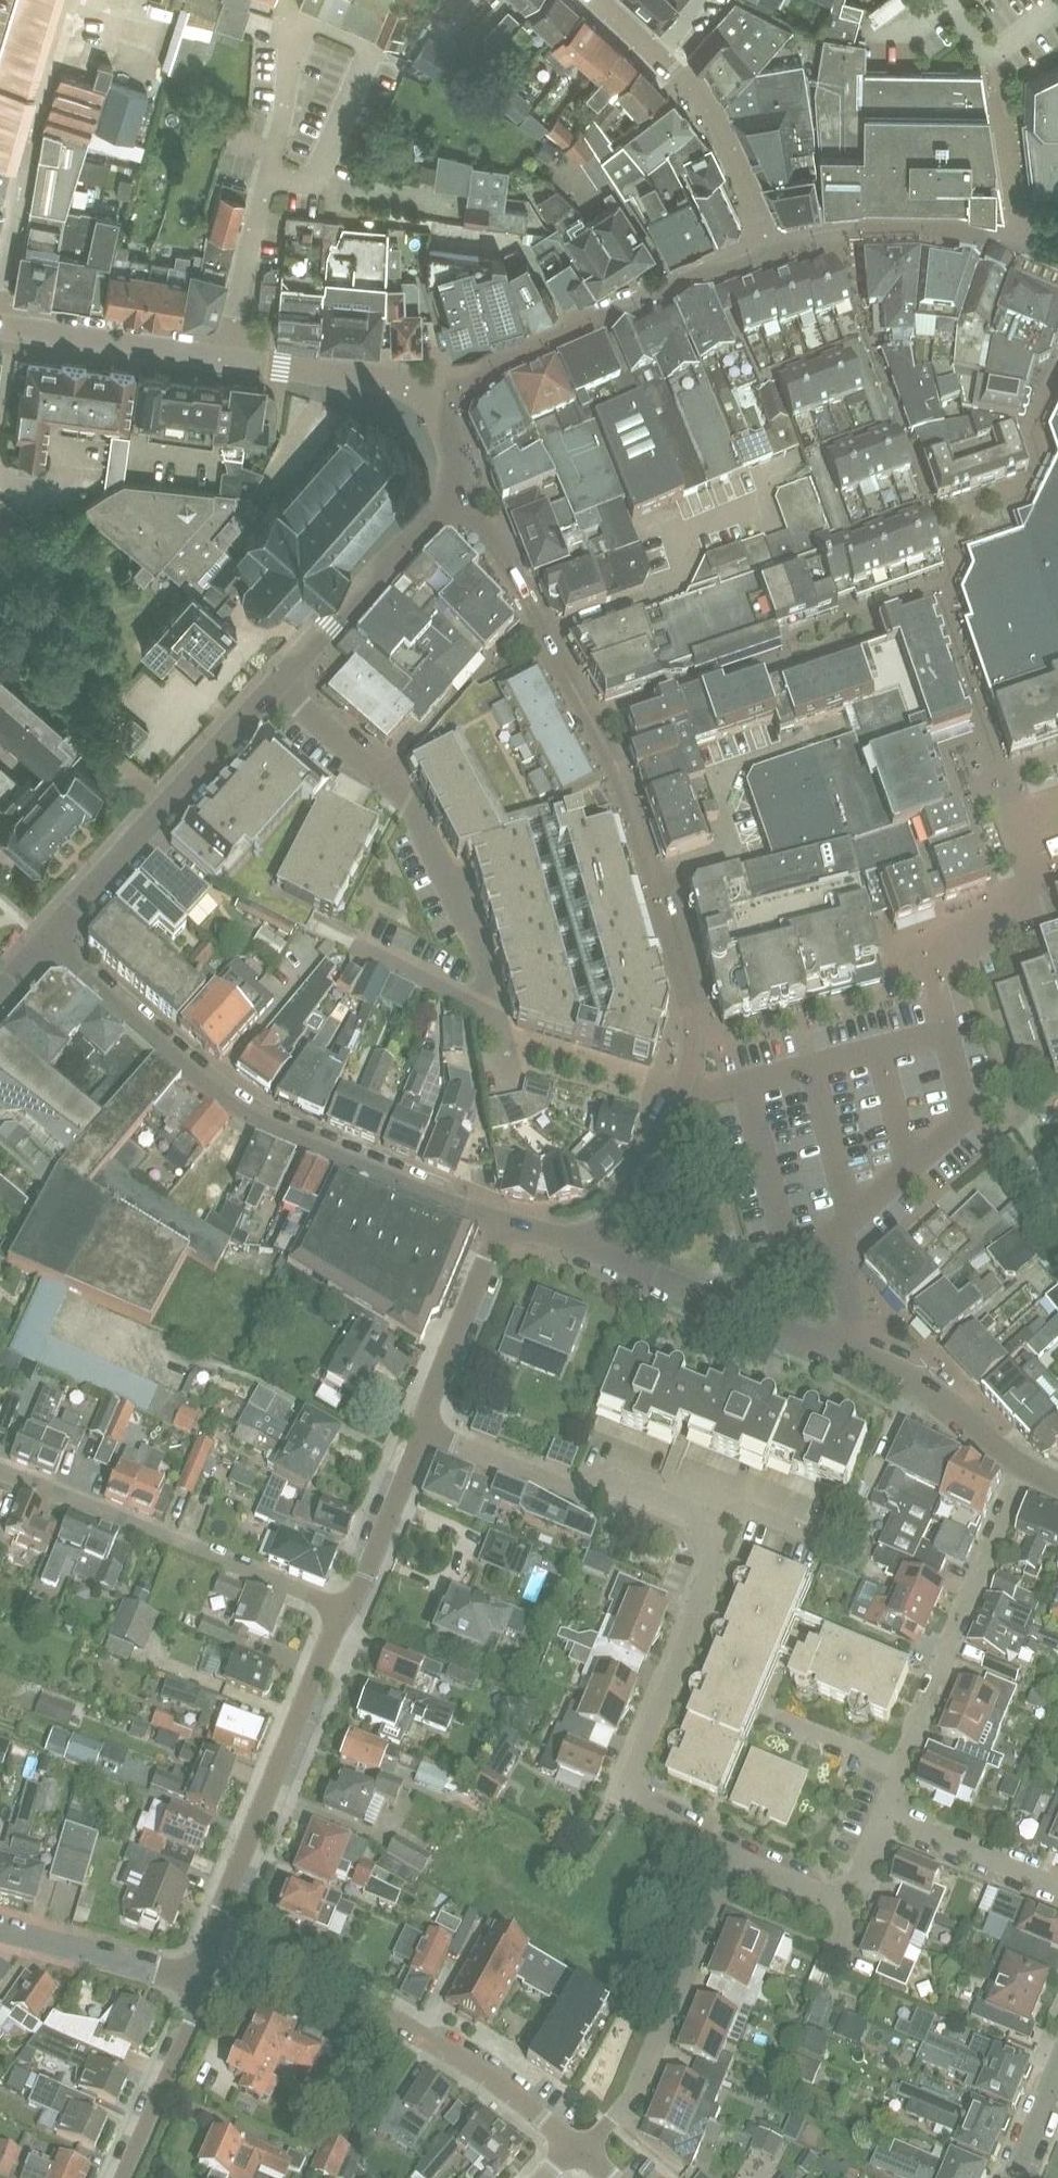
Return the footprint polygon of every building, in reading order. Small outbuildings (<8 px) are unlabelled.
[(0,61),(0,165),(6,167),(54,0),(18,0),(0,61)] [(12,0),(0,0),(0,42),(12,0)] [(161,67),(170,71),(195,80),(212,26),(220,0),(161,0),(180,6),(161,67)] [(241,36),(250,8),(226,0),(223,0),(214,27),(241,36)] [(298,6),(315,14),(321,0),(300,0),(298,6)] [(360,0),(321,0),(315,14),(374,38),(385,11),(360,0)] [(388,5),(390,0),(360,0),(385,11),(388,5)] [(509,33),(521,43),(530,32),(526,29),(533,21),(550,37),(575,9),(566,0),(544,0),(541,3),(538,0),(520,21),(508,9),(484,35),(497,48),(509,33)] [(523,11),(532,0),(512,0),(523,11)] [(636,6),(657,25),(674,6),(677,8),(684,0),(641,0),(636,6)] [(720,99),(736,89),(754,71),(790,31),(735,0),(685,55),(703,72),(720,99)] [(823,36),(852,40),(862,6),(843,1),(839,0),(833,0),(823,36)] [(388,5),(385,11),(374,38),(399,49),(403,39),(399,37),(409,15),(388,5)] [(561,32),(542,54),(561,72),(576,57),(576,56),(572,52),(579,45),(579,41),(578,40),(580,37),(582,38),(594,25),(582,14),(563,34),(561,32)] [(576,56),(576,57),(587,67),(597,56),(603,61),(617,46),(594,25),(582,38),(580,37),(578,40),(579,41),(579,45),(572,52),(576,56)] [(427,36),(413,60),(436,74),(450,50),(427,36)] [(861,42),(852,40),(823,36),(813,91),(820,208),(860,205),(860,202),(861,91),(861,42)] [(995,175),(985,110),(980,72),(923,71),(863,70),(864,42),(861,42),(861,91),(860,202),(943,203),(943,209),(1003,219),(1002,213),(995,175)] [(587,67),(599,78),(574,104),(586,114),(632,60),(617,46),(603,61),(597,56),(587,67)] [(1022,114),(1032,194),(1043,195),(1057,195),(1057,60),(1024,78),(1023,79),(1022,114)] [(92,81),(104,84),(105,85),(107,81),(112,66),(98,61),(92,81)] [(754,71),(736,89),(723,103),(729,115),(760,179),(759,179),(775,211),(783,216),(817,210),(811,172),(814,172),(811,146),(813,145),(813,127),(802,63),(754,71)] [(616,102),(621,95),(637,112),(660,90),(636,64),(615,88),(609,96),(593,115),(602,127),(602,128),(621,106),(616,102)] [(91,128),(104,84),(92,81),(59,71),(42,129),(66,137),(61,154),(80,159),(81,159),(91,128)] [(463,84),(482,101),(493,88),(475,71),(463,84)] [(91,128),(93,129),(89,142),(140,157),(144,144),(132,141),(147,93),(107,81),(105,85),(104,84),(91,128)] [(519,122),(534,105),(512,85),(495,103),(510,117),(519,122)] [(620,143),(638,164),(645,172),(667,154),(695,131),(673,104),(620,143)] [(530,111),(518,124),(539,136),(547,126),(530,111)] [(593,115),(580,130),(599,158),(613,147),(609,141),(611,140),(602,128),(602,127),(593,115)] [(545,130),(546,130),(561,145),(571,134),(556,119),(545,130)] [(42,129),(35,181),(29,204),(14,294),(49,300),(58,251),(63,218),(64,213),(71,193),(80,159),(61,154),(66,137),(42,129)] [(695,131),(667,154),(672,165),(684,160),(694,186),(691,188),(716,239),(733,231),(737,222),(715,178),(721,175),(709,148),(708,148),(695,131)] [(602,166),(597,159),(578,132),(563,148),(576,162),(579,159),(595,183),(608,174),(602,166)] [(597,159),(602,166),(608,174),(623,196),(630,193),(667,257),(668,257),(670,261),(691,250),(655,184),(645,172),(638,164),(620,143),(613,147),(599,158),(597,159)] [(710,236),(687,193),(672,165),(667,154),(645,172),(655,184),(691,250),(710,241),(707,237),(710,236)] [(470,203),(487,205),(502,208),(506,176),(498,174),(499,170),(489,168),(478,164),(475,170),(474,174),(473,174),(470,203)] [(222,182),(208,232),(235,240),(236,237),(233,236),(247,189),(222,182)] [(87,189),(74,187),(71,203),(84,205),(87,189)] [(593,288),(621,270),(589,219),(584,222),(582,219),(584,217),(578,209),(556,188),(535,202),(546,219),(551,216),(557,225),(544,234),(558,235),(569,253),(571,252),(593,287),(593,288)] [(589,219),(621,270),(649,251),(608,191),(601,196),(608,206),(589,219)] [(462,223),(484,225),(487,205),(470,203),(465,202),(462,223)] [(528,211),(502,208),(487,205),(484,225),(525,231),(528,211)] [(58,251),(97,258),(107,260),(116,218),(81,210),(81,212),(65,209),(64,213),(63,218),(58,251)] [(285,215),(281,266),(270,266),(270,267),(266,267),(264,270),(263,274),(262,280),(260,280),(258,305),(260,305),(261,308),(263,311),(266,313),(266,314),(276,315),(274,337),(316,342),(320,298),(322,299),(324,262),(322,262),(335,229),(334,229),(338,220),(323,218),(285,215)] [(320,298),(316,342),(376,348),(380,301),(385,301),(386,233),(335,229),(322,262),(324,262),(322,299),(320,298)] [(216,318),(225,279),(235,240),(208,232),(201,261),(193,259),(182,321),(206,324),(216,318)] [(128,246),(117,244),(114,256),(126,258),(128,246)] [(590,290),(593,287),(571,252),(569,253),(562,258),(552,245),(535,256),(560,303),(564,304),(575,298),(576,299),(591,291),(590,290)] [(429,281),(429,282),(448,350),(460,346),(492,337),(475,277),(477,256),(428,250),(425,281),(429,281)] [(520,283),(515,271),(514,267),(527,262),(522,250),(503,258),(505,267),(504,267),(507,281),(510,288),(511,288),(525,326),(553,310),(554,307),(542,287),(532,291),(528,279),(520,283)] [(105,272),(95,271),(97,258),(58,251),(50,300),(89,306),(99,306),(105,272)] [(189,255),(176,253),(174,265),(187,267),(189,255)] [(883,338),(887,338),(913,336),(919,255),(864,257),(868,306),(883,306),(883,338)] [(930,370),(939,408),(958,400),(951,374),(952,360),(955,329),(976,266),(919,255),(913,336),(915,371),(930,370)] [(477,256),(475,277),(492,337),(524,327),(510,288),(507,281),(504,267),(477,265),(478,256),(477,256)] [(141,314),(149,260),(131,257),(129,271),(110,267),(103,308),(141,314)] [(149,260),(141,314),(178,320),(185,280),(166,276),(168,263),(149,260)] [(709,296),(730,347),(739,344),(758,394),(776,388),(779,396),(781,399),(791,423),(798,448),(801,446),(810,479),(781,490),(777,498),(790,532),(794,543),(813,536),(819,555),(835,602),(852,595),(855,602),(942,570),(919,506),(852,322),(830,260),(797,273),(796,269),(762,282),(761,279),(710,297),(709,296)] [(951,374),(958,400),(960,410),(1016,420),(1020,401),(1022,402),(1024,390),(983,381),(991,339),(988,338),(986,338),(1007,280),(977,266),(976,266),(955,329),(952,360),(951,374)] [(418,309),(417,280),(400,281),(400,285),(386,285),(387,309),(385,323),(390,323),(391,347),(419,347),(418,309)] [(1010,280),(988,338),(991,339),(983,381),(1027,388),(1035,363),(1039,364),(1052,357),(1057,338),(1057,336),(1057,298),(1057,295),(1055,294),(1055,295),(1036,287),(1035,289),(1010,280)] [(730,347),(709,296),(690,304),(716,365),(720,367),(748,435),(761,463),(771,459),(798,448),(791,423),(781,399),(779,396),(776,388),(758,394),(739,344),(730,347)] [(690,304),(675,310),(699,367),(712,397),(726,431),(742,471),(761,463),(748,435),(720,367),(716,365),(690,304)] [(699,367),(675,310),(641,324),(659,363),(656,364),(664,383),(707,486),(742,471),(726,431),(712,397),(699,367)] [(641,324),(613,337),(683,494),(684,493),(685,495),(707,486),(664,383),(656,364),(659,363),(641,324)] [(883,351),(910,432),(929,428),(943,425),(939,408),(930,370),(915,371),(913,336),(887,338),(887,350),(883,351)] [(683,494),(613,337),(612,337),(614,341),(604,347),(602,342),(557,361),(584,421),(593,417),(632,516),(662,503),(683,494)] [(77,419),(86,368),(86,364),(62,360),(62,364),(29,358),(24,386),(21,385),(14,432),(20,433),(17,454),(41,458),(48,414),(77,419)] [(552,471),(556,481),(565,501),(573,520),(596,511),(621,502),(625,500),(595,424),(583,429),(553,363),(508,382),(504,386),(528,433),(530,432),(552,471)] [(109,371),(86,368),(77,419),(126,427),(134,372),(110,368),(109,371)] [(138,372),(131,425),(140,426),(148,427),(147,434),(211,443),(212,433),(219,434),(219,432),(225,433),(231,386),(221,385),(222,383),(146,373),(138,372)] [(229,473),(234,493),(248,495),(249,494),(263,471),(241,463),(245,442),(264,445),(265,433),(267,421),(258,420),(263,388),(231,385),(231,386),(225,433),(219,432),(219,434),(219,439),(228,473),(229,473)] [(503,501),(556,481),(552,471),(530,432),(528,433),(504,386),(475,410),(470,423),(487,458),(493,467),(491,468),(503,501)] [(257,501),(249,494),(248,495),(234,493),(192,488),(161,484),(123,481),(106,491),(104,492),(82,506),(144,560),(132,574),(143,584),(161,564),(190,590),(184,596),(178,590),(171,598),(178,604),(164,619),(141,646),(151,656),(159,663),(163,659),(169,665),(173,659),(193,677),(206,663),(208,665),(220,650),(218,648),(221,645),(235,629),(221,616),(230,606),(236,599),(230,594),(236,587),(237,590),(240,590),(243,597),(239,599),(241,603),(245,601),(250,606),(249,609),(254,611),(255,607),(262,609),(262,612),(267,613),(267,609),(274,606),(276,608),(279,605),(278,603),(281,598),(294,610),(293,615),(299,615),(298,609),(312,594),(315,597),(315,600),(319,600),(319,596),(328,585),(331,588),(339,579),(337,577),(347,565),(351,565),(351,561),(347,561),(344,557),(357,542),(359,544),(361,542),(360,540),(373,525),(375,526),(377,524),(375,522),(388,506),(390,508),(393,506),(391,504),(401,491),(405,494),(407,491),(409,493),(412,490),(410,488),(424,472),(426,474),(429,472),(426,470),(428,467),(425,464),(422,467),(410,456),(412,452),(407,448),(405,451),(399,446),(400,445),(392,439),(384,432),(383,433),(377,427),(379,425),(377,422),(374,426),(372,423),(370,422),(368,421),(366,422),(364,423),(362,426),(351,416),(350,410),(345,411),(346,415),(336,427),(331,427),(331,431),(336,431),(339,434),(326,449),(323,447),(321,450),(323,452),(310,467),(308,466),(305,468),(308,471),(295,485),(293,482),(290,486),(292,488),(279,504),(275,501),(275,498),(271,497),(271,502),(265,509),(257,501)] [(1047,431),(1057,460),(1030,513),(1014,518),(1020,535),(1020,536),(1057,523),(1057,410),(1047,431)] [(929,428),(910,432),(911,434),(913,433),(935,500),(1026,471),(1013,429),(968,421),(943,425),(929,428)] [(103,491),(104,492),(106,491),(123,481),(123,480),(127,454),(129,436),(111,434),(103,491)] [(506,503),(523,547),(555,535),(576,527),(573,520),(565,501),(545,509),(538,490),(506,503)] [(26,542),(42,532),(0,497),(0,520),(26,542)] [(1020,536),(1020,535),(966,553),(971,569),(960,593),(969,622),(963,624),(994,714),(1009,756),(1057,740),(1057,523),(1020,536)] [(766,537),(706,557),(685,601),(663,608),(570,641),(605,701),(655,683),(655,682),(694,669),(779,640),(775,631),(837,609),(835,602),(819,555),(813,536),(794,543),(790,532),(767,540),(766,537)] [(566,562),(555,535),(523,547),(534,574),(566,562)] [(437,605),(439,602),(451,589),(454,592),(472,571),(478,566),(451,537),(443,537),(421,559),(422,560),(405,578),(406,579),(392,595),(419,621),(422,619),(433,608),(433,609),(437,606),(437,605)] [(642,545),(639,546),(613,555),(542,579),(549,599),(561,605),(564,616),(643,589),(651,572),(642,545)] [(487,586),(472,571),(454,592),(451,589),(439,602),(437,605),(437,606),(451,620),(487,586)] [(502,602),(487,586),(451,620),(483,654),(504,633),(505,634),(514,625),(498,607),(502,602)] [(410,685),(424,673),(452,650),(450,648),(453,646),(422,619),(419,621),(392,595),(390,594),(354,635),(410,685)] [(958,809),(948,812),(923,739),(970,722),(930,606),(900,616),(898,611),(876,619),(882,636),(842,650),(845,657),(801,672),(788,676),(785,669),(761,677),(757,665),(653,700),(656,707),(626,718),(635,746),(628,749),(635,771),(637,771),(646,797),(644,799),(665,859),(712,842),(706,823),(718,819),(693,748),(774,719),(779,734),(817,721),(852,709),(861,734),(752,773),(746,785),(774,865),(743,873),(743,872),(686,886),(722,1024),(804,1002),(884,982),(868,919),(888,913),(892,925),(934,911),(932,905),(985,887),(958,809)] [(422,619),(453,646),(461,638),(433,609),(433,608),(422,619)] [(353,662),(396,700),(410,685),(354,635),(340,650),(354,662),(353,662)] [(452,650),(424,673),(435,683),(440,676),(451,686),(477,656),(461,638),(453,646),(450,648),(452,650)] [(385,744),(411,714),(412,714),(396,700),(353,662),(326,693),(385,744)] [(573,736),(567,726),(563,722),(537,673),(525,680),(519,669),(479,689),(474,684),(438,724),(494,831),(559,812),(588,797),(599,791),(573,742),(573,736)] [(435,683),(424,673),(410,685),(396,700),(412,714),(411,714),(420,721),(451,686),(440,676),(435,683)] [(40,768),(51,778),(69,757),(75,750),(83,741),(70,730),(66,733),(0,676),(0,733),(40,768)] [(114,703),(96,723),(108,733),(107,734),(124,747),(130,753),(145,736),(150,731),(127,711),(126,712),(114,703)] [(592,807),(588,797),(559,812),(494,831),(438,724),(405,763),(406,764),(407,763),(463,855),(468,854),(517,1024),(516,1026),(650,1066),(666,1012),(609,810),(606,811),(603,803),(592,807)] [(311,922),(314,916),(317,911),(331,919),(377,829),(357,819),(370,795),(340,778),(333,786),(315,770),(310,775),(267,737),(268,736),(266,735),(248,756),(249,757),(235,773),(236,774),(229,783),(226,780),(200,810),(203,812),(195,821),(193,818),(180,833),(181,834),(170,846),(213,884),(306,932),(311,922)] [(69,757),(51,778),(40,768),(33,777),(30,774),(22,783),(0,764),(0,835),(32,863),(48,844),(47,843),(51,838),(80,805),(82,807),(101,785),(93,778),(69,757)] [(755,857),(740,861),(743,872),(758,868),(755,857)] [(185,920),(207,896),(184,876),(181,880),(157,859),(139,879),(185,920)] [(174,938),(185,925),(137,881),(115,905),(149,935),(159,924),(174,938)] [(250,906),(246,914),(290,938),(294,929),(250,906)] [(199,973),(193,980),(150,941),(145,947),(134,938),(139,932),(112,909),(95,928),(96,930),(88,938),(89,945),(97,952),(96,953),(109,965),(110,964),(175,1022),(204,989),(203,988),(216,975),(206,966),(215,954),(203,944),(189,961),(199,973)] [(275,962),(287,945),(262,928),(251,946),(275,962)] [(1039,934),(1047,959),(1051,971),(995,989),(1001,1008),(1007,1026),(1020,1065),(1048,1056),(1050,1063),(1057,1083),(1057,928),(1039,934)] [(348,990),(364,967),(353,960),(338,983),(348,990)] [(257,980),(235,961),(178,1024),(219,1061),(273,1002),(253,984),(257,980)] [(325,961),(297,995),(296,994),(260,1038),(237,1071),(253,1083),(266,1093),(289,1062),(286,1060),(299,1044),(299,1043),(307,1032),(303,1029),(334,987),(327,982),(336,969),(325,961)] [(364,967),(348,990),(349,991),(346,996),(364,1005),(372,1010),(389,976),(366,965),(364,968),(364,967)] [(404,1013),(415,990),(390,978),(384,990),(395,995),(390,1006),(404,1013)] [(15,1247),(6,1262),(43,1278),(69,1290),(148,1325),(187,1254),(213,1271),(225,1246),(227,1242),(203,1228),(184,1216),(171,1208),(127,1182),(126,1181),(108,1165),(117,1153),(128,1140),(147,1117),(148,1117),(168,1092),(169,1093),(174,1087),(178,1082),(164,1070),(155,1061),(132,1042),(62,979),(49,981),(0,1037),(0,1082),(5,1086),(82,1145),(61,1168),(58,1171),(47,1191),(32,1217),(27,1225),(15,1247)] [(364,1005),(358,1016),(356,1020),(353,1019),(349,1025),(346,1024),(326,1060),(298,1110),(320,1120),(373,1010),(372,1010),(364,1005)] [(298,1110),(326,1060),(314,1054),(320,1042),(328,1047),(340,1026),(328,1019),(274,1098),(298,1110)] [(443,1052),(463,1051),(462,1019),(442,1019),(443,1052)] [(326,1123),(350,1133),(384,1056),(374,1052),(357,1094),(341,1088),(326,1123)] [(392,1060),(384,1056),(350,1133),(376,1143),(391,1109),(374,1102),(392,1060)] [(415,1100),(421,1084),(407,1078),(400,1094),(403,1096),(382,1146),(413,1159),(427,1125),(412,1119),(419,1102),(415,1100)] [(554,1091),(526,1084),(521,1100),(548,1113),(554,1091)] [(47,1191),(58,1171),(61,1168),(82,1145),(5,1086),(0,1092),(0,1096),(6,1102),(4,1105),(0,1109),(0,1150),(47,1191)] [(168,1092),(148,1117),(163,1131),(158,1136),(172,1147),(180,1137),(189,1144),(187,1149),(193,1155),(188,1160),(194,1165),(227,1124),(201,1102),(197,1106),(174,1087),(169,1093),(168,1092)] [(419,1161),(454,1176),(468,1139),(452,1133),(457,1119),(465,1121),(472,1095),(451,1089),(444,1112),(439,1110),(433,1125),(438,1127),(419,1161)] [(548,1113),(521,1100),(511,1102),(529,1126),(547,1115),(548,1113)] [(511,1102),(499,1104),(498,1104),(511,1131),(529,1126),(511,1102)] [(511,1131),(498,1104),(487,1106),(492,1135),(511,1131)] [(612,1155),(613,1154),(621,1146),(627,1147),(636,1114),(604,1104),(600,1119),(592,1118),(588,1131),(596,1139),(612,1155)] [(1013,1137),(1003,1142),(1010,1155),(1020,1149),(1013,1137)] [(229,1204),(244,1211),(253,1215),(263,1194),(274,1198),(293,1157),(255,1139),(234,1181),(242,1184),(237,1194),(235,1193),(229,1204)] [(612,1155),(596,1139),(585,1149),(580,1144),(569,1154),(570,1159),(572,1159),(578,1185),(580,1185),(593,1182),(597,1187),(623,1164),(613,1154),(612,1155)] [(117,1153),(108,1165),(126,1181),(127,1182),(130,1176),(147,1156),(128,1141),(128,1140),(117,1153)] [(492,1149),(494,1161),(497,1180),(503,1181),(500,1194),(534,1201),(535,1192),(534,1192),(540,1161),(526,1158),(509,1154),(492,1149)] [(547,1194),(548,1199),(549,1201),(581,1194),(580,1185),(578,1185),(572,1159),(570,1159),(557,1163),(555,1157),(540,1161),(534,1192),(535,1192),(547,1194)] [(284,1273),(288,1265),(317,1206),(312,1204),(328,1170),(303,1160),(278,1208),(291,1213),(273,1251),(281,1255),(275,1268),(284,1273)] [(436,1217),(436,1216),(332,1173),(317,1206),(288,1265),(284,1273),(355,1316),(352,1321),(370,1332),(373,1327),(383,1334),(387,1326),(419,1346),(430,1319),(437,1317),(435,1316),(469,1237),(466,1229),(436,1217)] [(27,1225),(32,1217),(25,1211),(25,1207),(0,1185),(0,1201),(27,1225)] [(946,1284),(997,1247),(1014,1233),(1035,1219),(1016,1200),(999,1217),(979,1195),(950,1222),(942,1213),(909,1244),(900,1233),(865,1264),(906,1308),(940,1277),(946,1284)] [(235,1232),(244,1211),(229,1204),(226,1203),(219,1219),(209,1214),(203,1228),(227,1242),(225,1246),(241,1253),(248,1237),(235,1232)] [(1041,1221),(1018,1235),(1016,1236),(1038,1262),(1046,1271),(1057,1286),(1057,1249),(1041,1221)] [(1016,1279),(1038,1262),(1016,1236),(988,1257),(1005,1278),(1016,1279)] [(6,1262),(15,1247),(5,1241),(0,1249),(0,1258),(6,1262)] [(945,1286),(909,1312),(940,1343),(1004,1290),(992,1276),(981,1284),(974,1275),(952,1294),(945,1286)] [(69,1290),(43,1278),(38,1290),(64,1302),(69,1290)] [(1057,1312),(1057,1287),(1046,1297),(1057,1312)] [(58,1314),(64,1302),(38,1290),(32,1302),(58,1314)] [(569,1360),(587,1317),(542,1300),(535,1318),(518,1311),(500,1355),(519,1362),(526,1343),(569,1360)] [(58,1314),(32,1303),(27,1314),(53,1326),(58,1314)] [(48,1338),(53,1326),(27,1315),(22,1327),(48,1338)] [(963,1370),(991,1344),(983,1335),(995,1324),(988,1317),(975,1329),(974,1328),(947,1353),(963,1370)] [(1027,1346),(1039,1358),(1057,1341),(1057,1317),(1027,1346)] [(390,1345),(350,1321),(340,1338),(348,1342),(325,1379),(357,1399),(375,1369),(395,1381),(406,1363),(386,1351),(390,1345)] [(48,1338),(22,1327),(11,1352),(36,1363),(48,1338)] [(991,1344),(963,1370),(979,1387),(1007,1362),(1005,1360),(1032,1335),(1027,1329),(1000,1354),(991,1344)] [(60,1344),(48,1338),(36,1363),(49,1369),(60,1344)] [(60,1344),(49,1369),(61,1374),(72,1349),(60,1344)] [(72,1349),(61,1374),(73,1380),(84,1355),(72,1349)] [(637,1428),(662,1367),(651,1362),(651,1359),(651,1356),(649,1354),(646,1352),(642,1352),(639,1353),(637,1356),(635,1361),(622,1356),(599,1412),(637,1428)] [(84,1355),(73,1380),(85,1386),(97,1360),(84,1355)] [(109,1366),(97,1360),(85,1386),(97,1391),(109,1366)] [(983,1393),(984,1394),(985,1394),(1015,1426),(1014,1426),(1015,1428),(1016,1427),(1031,1443),(1057,1418),(1057,1386),(1035,1361),(1019,1375),(1011,1367),(984,1392),(983,1393)] [(121,1372),(109,1366),(97,1391),(109,1397),(121,1372)] [(674,1372),(662,1367),(637,1428),(675,1444),(680,1433),(691,1437),(710,1391),(685,1381),(688,1376),(688,1373),(687,1370),(685,1368),(681,1367),(678,1368),(675,1370),(674,1372)] [(133,1377),(121,1372),(109,1397),(122,1402),(133,1377)] [(145,1383),(133,1377),(122,1402),(134,1408),(145,1383)] [(713,1383),(710,1391),(691,1437),(728,1453),(753,1394),(742,1389),(743,1386),(742,1382),(740,1379),(735,1378),(731,1380),(729,1383),(727,1388),(713,1383)] [(157,1388),(145,1383),(134,1408),(146,1413),(157,1388)] [(257,1387),(247,1406),(269,1418),(326,1451),(338,1432),(305,1413),(299,1423),(287,1416),(293,1406),(257,1387)] [(170,1394),(157,1388),(146,1413),(158,1419),(170,1394)] [(764,1398),(753,1394),(728,1453),(743,1459),(746,1450),(769,1460),(788,1414),(776,1409),(778,1405),(779,1402),(778,1398),(776,1395),(772,1393),(769,1393),(765,1395),(764,1398)] [(0,1409),(0,1434),(5,1436),(19,1399),(6,1394),(0,1409)] [(170,1394),(158,1419),(172,1425),(183,1400),(170,1394)] [(90,1433),(102,1439),(118,1404),(105,1398),(90,1433)] [(792,1406),(788,1414),(769,1460),(807,1476),(832,1416),(821,1411),(821,1409),(820,1406),(818,1403),(816,1401),(812,1401),(809,1402),(807,1405),(805,1410),(792,1406)] [(134,1411),(118,1404),(102,1439),(118,1447),(134,1411)] [(32,1468),(46,1436),(55,1414),(34,1406),(25,1428),(23,1427),(10,1459),(32,1468)] [(285,1450),(317,1467),(326,1451),(269,1418),(247,1406),(238,1425),(260,1434),(285,1449),(285,1450)] [(478,1410),(470,1430),(496,1440),(504,1420),(478,1410)] [(53,1420),(46,1436),(32,1468),(54,1477),(67,1448),(77,1452),(84,1435),(75,1431),(80,1418),(65,1412),(60,1423),(53,1420)] [(832,1416),(807,1476),(846,1492),(868,1436),(856,1431),(857,1428),(858,1425),(857,1421),(856,1418),(850,1416),(846,1418),(844,1421),(832,1416)] [(1031,1443),(1042,1455),(1043,1455),(1049,1457),(1050,1456),(1057,1449),(1057,1418),(1031,1443)] [(260,1434),(238,1425),(232,1439),(253,1448),(256,1444),(269,1452),(266,1457),(268,1466),(305,1487),(317,1467),(285,1450),(285,1449),(260,1434)] [(893,1516),(879,1545),(914,1559),(923,1540),(942,1502),(945,1496),(941,1494),(960,1455),(943,1446),(909,1430),(890,1470),(878,1494),(872,1506),(893,1516)] [(197,1439),(185,1469),(199,1475),(211,1445),(197,1439)] [(554,1441),(546,1461),(570,1470),(578,1451),(554,1441)] [(125,1449),(119,1466),(118,1465),(105,1498),(128,1507),(152,1452),(141,1447),(138,1454),(125,1449)] [(163,1488),(165,1485),(153,1480),(163,1456),(152,1452),(128,1507),(151,1517),(153,1513),(161,1517),(172,1492),(163,1488)] [(923,1540),(914,1559),(942,1571),(947,1558),(964,1566),(975,1541),(975,1542),(1002,1478),(979,1467),(978,1463),(971,1460),(967,1462),(963,1460),(945,1496),(942,1502),(923,1540)] [(440,1462),(435,1464),(422,1496),(456,1511),(456,1513),(473,1520),(484,1491),(467,1484),(471,1474),(440,1462)] [(257,1475),(235,1466),(229,1480),(251,1489),(257,1475)] [(528,1487),(499,1475),(490,1497),(519,1509),(525,1517),(589,1542),(596,1526),(594,1521),(528,1487)] [(280,1499),(273,1514),(271,1514),(285,1483),(271,1476),(253,1515),(267,1521),(267,1522),(281,1528),(279,1534),(278,1533),(267,1561),(288,1570),(287,1572),(321,1586),(323,1582),(326,1581),(328,1576),(327,1572),(335,1553),(323,1548),(327,1536),(285,1519),(291,1504),(280,1499)] [(33,1501),(18,1494),(3,1532),(29,1543),(27,1549),(42,1556),(55,1524),(48,1521),(47,1522),(41,1520),(46,1506),(43,1505),(42,1502),(35,1499),(33,1501)] [(299,1505),(296,1504),(291,1516),(344,1537),(353,1514),(304,1495),(299,1505)] [(1053,1506),(1031,1496),(1016,1532),(1030,1538),(1019,1564),(1028,1568),(1053,1506)] [(1038,1566),(1047,1545),(1057,1549),(1057,1508),(1053,1506),(1028,1568),(1025,1575),(1037,1580),(1042,1568),(1038,1566)] [(80,1553),(93,1522),(68,1512),(38,1581),(53,1587),(70,1549),(80,1553)] [(93,1522),(80,1553),(72,1575),(80,1578),(108,1590),(117,1569),(103,1564),(117,1531),(93,1522)] [(840,1569),(856,1576),(875,1531),(859,1524),(840,1569)] [(520,1543),(492,1531),(480,1560),(509,1572),(520,1545),(520,1543)] [(936,1583),(942,1571),(914,1559),(879,1545),(874,1558),(877,1566),(889,1571),(887,1575),(902,1581),(897,1594),(934,1610),(944,1587),(936,1583)] [(588,1552),(582,1567),(592,1571),(598,1556),(588,1552)] [(757,1560),(742,1597),(669,1773),(720,1794),(773,1664),(795,1673),(792,1680),(888,1720),(909,1669),(829,1636),(825,1644),(788,1629),(808,1581),(757,1560)] [(1013,1604),(1019,1590),(1021,1583),(999,1573),(991,1594),(1013,1604)] [(613,1604),(608,1617),(654,1636),(664,1612),(639,1601),(645,1587),(619,1576),(607,1602),(613,1604)] [(250,1630),(267,1637),(282,1603),(249,1589),(248,1591),(220,1579),(214,1593),(243,1605),(232,1629),(204,1618),(198,1632),(242,1650),(250,1630)] [(854,1604),(849,1616),(892,1635),(897,1623),(924,1634),(934,1610),(897,1594),(896,1595),(882,1589),(877,1601),(876,1601),(872,1611),(854,1604)] [(1019,1590),(1013,1604),(1037,1614),(1043,1599),(1042,1599),(1042,1600),(1019,1590)] [(445,1611),(437,1631),(481,1649),(488,1632),(500,1637),(504,1628),(520,1635),(527,1618),(510,1611),(511,1611),(468,1593),(464,1601),(454,1597),(447,1612),(445,1611)] [(1040,1645),(1057,1653),(1057,1639),(1033,1628),(1036,1620),(1022,1614),(1024,1611),(990,1597),(980,1619),(1040,1645)] [(133,1647),(148,1611),(123,1601),(108,1637),(133,1647)] [(602,1630),(592,1654),(613,1663),(619,1650),(643,1661),(654,1636),(608,1617),(602,1630)] [(1040,1645),(980,1619),(971,1641),(1005,1656),(1007,1651),(1021,1657),(1023,1651),(1036,1656),(1040,1645)] [(561,1630),(557,1639),(568,1643),(574,1646),(579,1636),(566,1631),(561,1630)] [(386,1649),(376,1674),(412,1688),(420,1669),(437,1676),(441,1666),(408,1653),(406,1657),(386,1649)] [(271,1680),(268,1680),(273,1669),(236,1654),(232,1665),(222,1660),(214,1678),(260,1697),(262,1695),(264,1696),(267,1694),(272,1683),(271,1680)] [(594,1682),(588,1696),(623,1710),(633,1685),(608,1674),(613,1663),(592,1654),(582,1677),(594,1682)] [(1016,1684),(1022,1669),(988,1655),(982,1669),(1016,1684)] [(458,1669),(454,1681),(472,1688),(476,1676),(458,1669)] [(963,1684),(952,1709),(988,1724),(993,1710),(1005,1715),(1017,1688),(988,1675),(981,1692),(963,1684)] [(160,1699),(202,1714),(197,1726),(215,1733),(211,1745),(251,1759),(251,1760),(254,1761),(268,1721),(265,1720),(224,1707),(225,1703),(166,1683),(160,1699)] [(368,1688),(357,1716),(383,1725),(378,1737),(401,1746),(405,1735),(394,1731),(401,1713),(416,1719),(437,1728),(446,1732),(455,1708),(447,1705),(426,1696),(421,1708),(368,1688)] [(1033,1689),(1027,1703),(1037,1707),(1043,1693),(1033,1689)] [(572,1703),(562,1725),(583,1734),(588,1723),(612,1733),(623,1710),(588,1696),(583,1708),(572,1703)] [(42,1698),(34,1718),(69,1730),(76,1710),(42,1698)] [(988,1724),(952,1709),(942,1733),(959,1741),(954,1753),(984,1766),(988,1768),(1000,1773),(1005,1760),(989,1753),(995,1741),(982,1736),(988,1724)] [(190,1742),(193,1734),(173,1727),(177,1718),(157,1711),(151,1727),(190,1742)] [(557,1772),(559,1768),(595,1783),(605,1757),(579,1746),(583,1734),(562,1725),(557,1723),(538,1765),(542,1771),(552,1775),(557,1772)] [(104,1742),(102,1746),(54,1728),(45,1750),(65,1758),(64,1761),(93,1773),(98,1759),(122,1768),(128,1752),(104,1742)] [(180,1739),(160,1731),(154,1744),(174,1752),(180,1739)] [(397,1768),(402,1756),(349,1735),(340,1758),(378,1773),(382,1762),(397,1768)] [(0,1740),(0,1766),(3,1766),(10,1744),(0,1740)] [(193,1777),(225,1789),(235,1765),(203,1753),(203,1755),(183,1747),(177,1761),(197,1768),(193,1777)] [(988,1768),(984,1766),(949,1751),(943,1766),(931,1761),(920,1786),(938,1794),(936,1800),(937,1804),(948,1809),(953,1807),(955,1802),(957,1802),(962,1789),(976,1795),(988,1768)] [(751,1802),(761,1807),(779,1763),(753,1752),(732,1802),(748,1808),(751,1802)] [(411,1772),(418,1775),(415,1781),(443,1793),(450,1774),(416,1760),(411,1772)] [(779,1763),(761,1807),(772,1811),(769,1818),(787,1825),(808,1775),(779,1763)] [(485,1767),(470,1789),(494,1805),(508,1783),(501,1778),(485,1767)] [(225,1789),(193,1777),(174,1770),(171,1776),(157,1771),(150,1787),(185,1800),(184,1802),(215,1814),(225,1789)] [(373,1828),(384,1802),(394,1806),(402,1788),(379,1778),(375,1788),(341,1774),(335,1791),(331,1789),(324,1807),(361,1823),(361,1822),(373,1828)] [(36,1810),(50,1814),(58,1785),(44,1781),(36,1810)] [(19,1807),(34,1811),(40,1787),(25,1783),(18,1807),(19,1807)] [(88,1794),(76,1790),(65,1823),(90,1832),(94,1820),(82,1816),(88,1794)] [(1053,1842),(1057,1844),(1057,1797),(1057,1796),(1043,1830),(1040,1838),(1053,1844),(1053,1842)] [(182,1815),(171,1811),(171,1810),(153,1803),(148,1817),(142,1815),(135,1832),(143,1835),(139,1846),(162,1855),(166,1842),(198,1854),(210,1825),(192,1819),(193,1816),(183,1812),(182,1815)] [(8,1827),(3,1845),(0,1845),(0,1894),(11,1897),(27,1839),(34,1811),(19,1807),(13,1828),(8,1827)] [(98,1835),(90,1832),(65,1823),(49,1878),(82,1888),(98,1835)] [(369,1879),(374,1867),(342,1854),(347,1840),(312,1826),(301,1851),(369,1879)] [(1037,1840),(1057,1849),(1057,1844),(1053,1842),(1053,1844),(1040,1838),(1043,1830),(1041,1829),(1037,1840)] [(421,1875),(431,1859),(396,1837),(386,1854),(421,1875)] [(27,1839),(11,1897),(32,1903),(41,1873),(33,1870),(41,1843),(27,1839)] [(137,1926),(142,1916),(169,1926),(191,1871),(141,1851),(130,1846),(123,1860),(136,1866),(133,1873),(144,1878),(138,1891),(129,1886),(122,1902),(124,1920),(137,1926)] [(369,1879),(301,1851),(293,1872),(329,1887),(333,1875),(351,1883),(350,1885),(364,1891),(363,1894),(395,1907),(401,1894),(369,1879)] [(923,1909),(936,1915),(946,1891),(935,1887),(941,1872),(905,1857),(894,1884),(928,1897),(923,1909)] [(395,1880),(412,1889),(419,1877),(402,1868),(395,1880)] [(278,1913),(312,1927),(326,1932),(334,1912),(350,1918),(354,1908),(311,1891),(309,1896),(288,1888),(278,1913)] [(1038,1958),(1042,1948),(1043,1943),(1057,1950),(1057,1922),(1032,1911),(1033,1907),(1018,1901),(1017,1905),(1000,1898),(1002,1893),(1000,1892),(990,1916),(1010,1925),(1003,1943),(1038,1958)] [(873,1932),(909,1947),(914,1934),(927,1939),(936,1915),(923,1909),(918,1921),(883,1907),(873,1932)] [(456,1957),(462,1945),(477,1914),(469,1908),(461,1923),(455,1935),(447,1953),(448,1953),(456,1957)] [(444,1915),(438,1927),(455,1935),(461,1923),(453,1919),(444,1915)] [(757,1967),(758,1966),(770,1971),(785,1934),(747,1919),(741,1932),(731,1928),(721,1951),(757,1967)] [(548,2001),(555,1989),(564,1994),(524,2060),(557,2080),(609,1997),(526,1947),(527,1946),(485,1922),(478,1934),(488,1939),(484,1946),(476,1942),(443,2001),(490,2027),(522,1969),(529,1973),(521,1986),(548,2001)] [(429,1931),(409,1971),(430,1981),(449,1941),(429,1931)] [(909,1947),(873,1932),(863,1956),(881,1963),(876,1976),(906,1989),(916,1964),(904,1959),(909,1947)] [(1038,1958),(1003,1943),(993,1966),(1006,1971),(1000,1985),(1038,2001),(1048,1978),(1031,1971),(1034,1967),(1038,1958)] [(765,1984),(752,1979),(757,1967),(721,1951),(710,1976),(729,1984),(724,1995),(755,2008),(765,1984)] [(820,1990),(832,1962),(819,1957),(808,1985),(820,1990)] [(25,1973),(1,2006),(11,2013),(7,2018),(25,2032),(34,2020),(57,1987),(46,1980),(44,1983),(34,1976),(32,1978),(25,1973)] [(1038,2001),(1000,1985),(993,2000),(980,1995),(971,2016),(1010,2032),(1016,2019),(1029,2024),(1038,2001)] [(690,2024),(727,2040),(733,2027),(745,2032),(755,2008),(724,1995),(719,2008),(700,2000),(690,2024)] [(824,2031),(834,2007),(817,2000),(807,2024),(824,2031)] [(78,2043),(100,2053),(107,2038),(137,2051),(153,2018),(123,2004),(122,2005),(118,2004),(100,2023),(64,2018),(52,2013),(43,2028),(53,2032),(78,2043)] [(270,2079),(280,2057),(311,2071),(320,2051),(286,2035),(291,2024),(262,2010),(246,2045),(247,2046),(243,2054),(238,2052),(229,2071),(246,2078),(241,2089),(261,2098),(263,2094),(271,2098),(278,2083),(270,2079)] [(936,2019),(918,2011),(907,2037),(924,2044),(964,2061),(1020,2086),(1029,2064),(997,2051),(999,2046),(974,2036),(968,2052),(929,2035),(936,2019)] [(694,2069),(724,2082),(734,2058),(722,2053),(727,2040),(690,2024),(679,2050),(699,2058),(694,2069)] [(53,2032),(43,2028),(43,2027),(26,2048),(43,2055),(53,2032)] [(113,2059),(100,2053),(78,2043),(69,2065),(76,2069),(75,2086),(78,2088),(77,2088),(114,2105),(127,2077),(109,2068),(113,2059)] [(950,2068),(959,2072),(983,2082),(978,2094),(1011,2107),(1020,2086),(924,2044),(917,2060),(947,2073),(950,2068)] [(786,2076),(813,2087),(821,2067),(795,2056),(786,2076)] [(15,2068),(6,2088),(21,2095),(25,2088),(33,2091),(27,2102),(45,2110),(62,2118),(55,2134),(93,2151),(106,2121),(89,2113),(94,2103),(56,2086),(39,2078),(38,2079),(15,2068)] [(724,2082),(694,2069),(688,2083),(669,2075),(659,2099),(697,2114),(714,2121),(720,2108),(714,2106),(724,2082)] [(394,2097),(374,2128),(394,2141),(399,2132),(416,2143),(449,2093),(424,2077),(405,2105),(394,2097)] [(922,2093),(919,2092),(902,2085),(898,2096),(910,2101),(910,2099),(915,2101),(999,2136),(1008,2116),(975,2103),(971,2113),(948,2104),(949,2101),(923,2090),(922,2093)] [(697,2114),(659,2099),(649,2124),(666,2131),(660,2144),(690,2169),(706,2133),(691,2127),(697,2114)] [(999,2136),(915,2101),(910,2099),(910,2101),(905,2111),(961,2135),(957,2145),(989,2159),(999,2136)] [(457,2103),(443,2120),(453,2128),(467,2111),(457,2103)] [(480,2158),(502,2133),(483,2116),(457,2146),(456,2147),(457,2148),(465,2155),(470,2150),(480,2158)] [(227,2177),(253,2177),(259,2164),(285,2177),(289,2168),(299,2173),(305,2158),(288,2150),(285,2157),(230,2132),(227,2139),(214,2133),(199,2165),(213,2172),(211,2177),(227,2177)] [(522,2150),(502,2133),(480,2158),(491,2168),(486,2173),(487,2175),(484,2177),(498,2177),(522,2150)] [(324,2146),(313,2171),(329,2177),(336,2177),(350,2147),(328,2137),(324,2146)] [(457,2148),(456,2147),(457,2146),(447,2137),(432,2153),(431,2152),(414,2172),(416,2173),(412,2177),(432,2177),(445,2164),(443,2162),(457,2148)] [(891,2153),(947,2177),(982,2177),(986,2169),(953,2156),(949,2165),(896,2142),(894,2145),(882,2140),(879,2148),(880,2149),(891,2153)] [(15,2166),(21,2152),(0,2143),(0,2160),(15,2166)] [(891,2153),(880,2149),(872,2166),(901,2177),(947,2177),(891,2153)] [(43,2177),(84,2177),(88,2170),(54,2156),(50,2166),(30,2158),(25,2170),(43,2177)] [(0,2177),(11,2177),(15,2166),(0,2160),(0,2177)] [(338,2177),(353,2177),(359,2166),(345,2160),(338,2177)]
